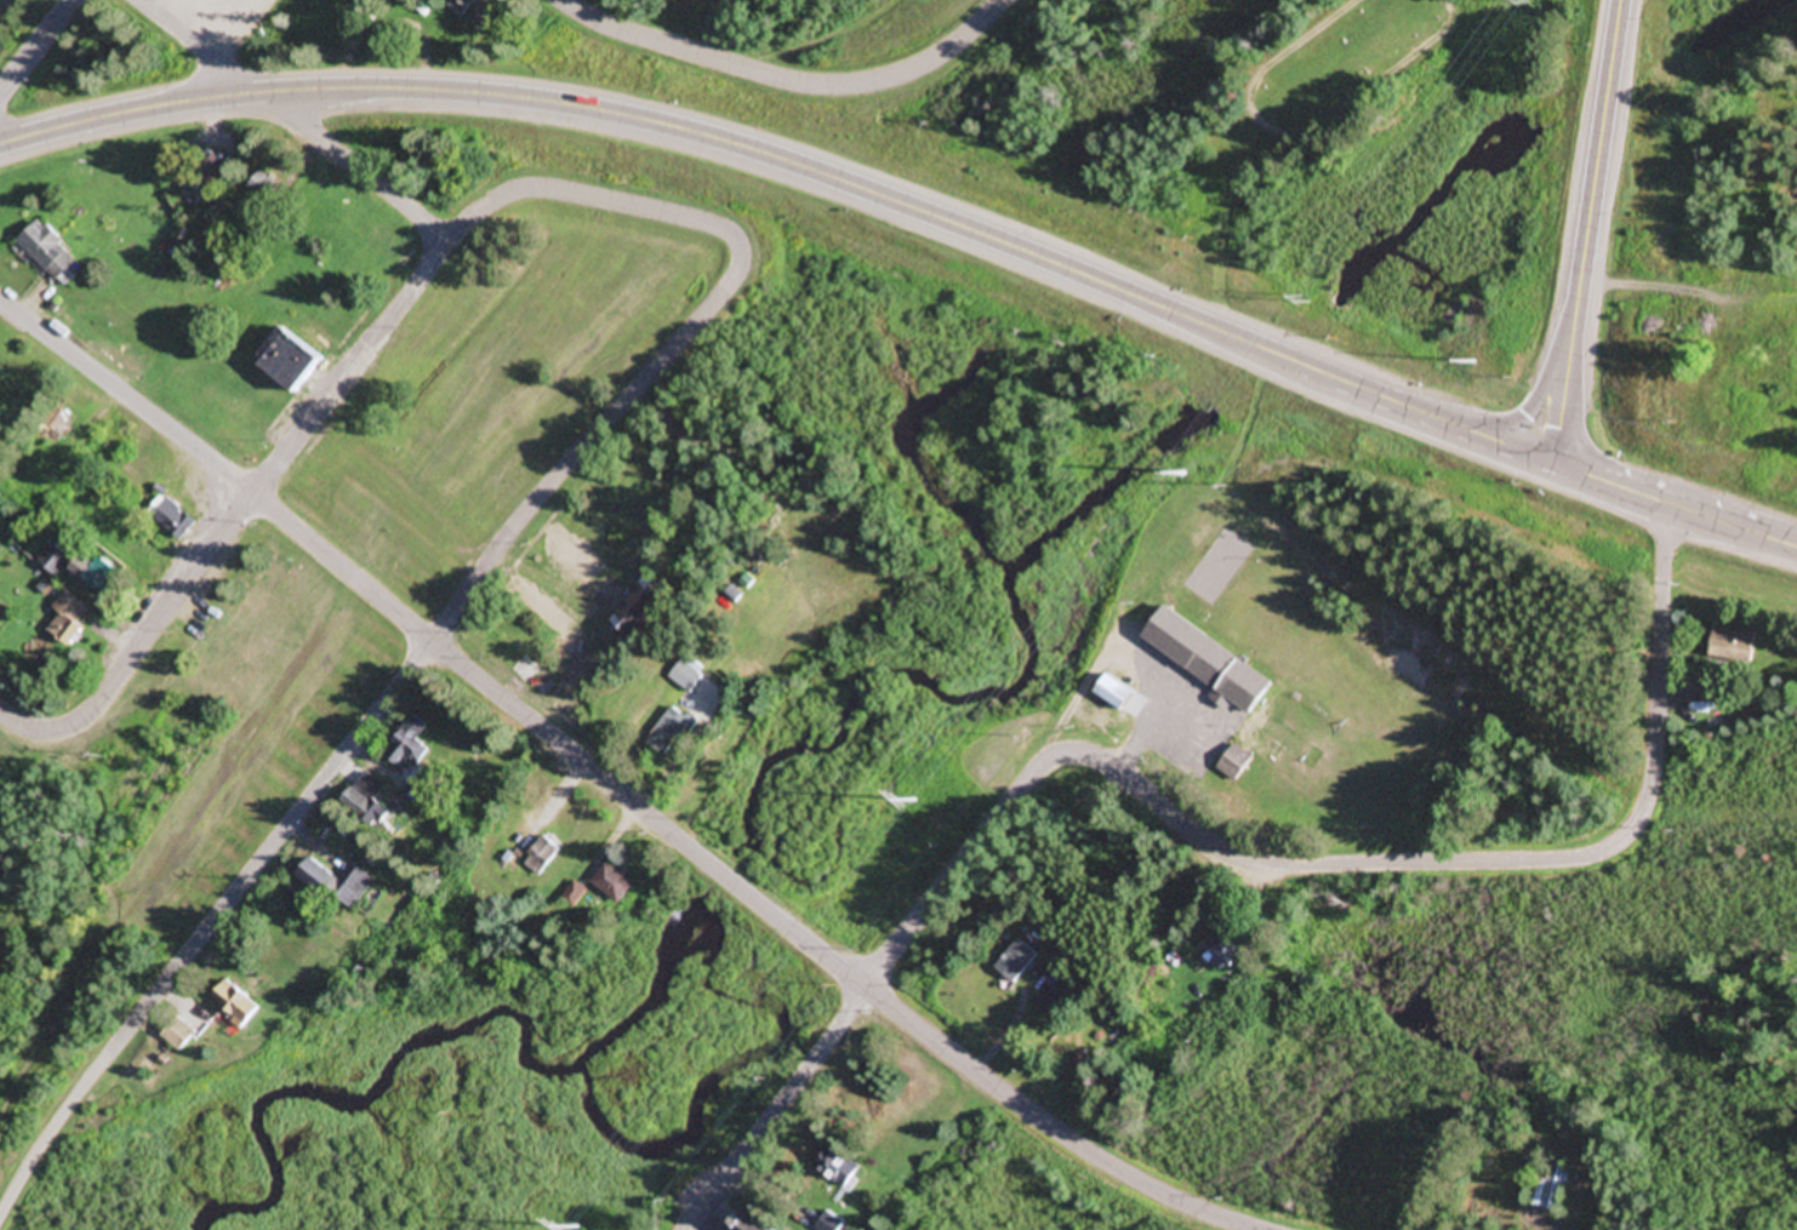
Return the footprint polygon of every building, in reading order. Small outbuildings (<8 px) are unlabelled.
[(450,7),(465,19),(481,0),(455,0),(450,7)] [(255,210),(278,211),(278,179),(255,178),(255,210)] [(58,284),(81,261),(40,221),(18,243),(58,284)] [(325,360),(285,329),(259,363),(299,394),(325,360)] [(64,439),(78,422),(63,410),(50,428),(64,439)] [(181,540),(195,523),(166,498),(151,516),(181,540)] [(548,546),(588,575),(602,557),(562,527),(548,546)] [(71,559),(55,545),(40,562),(57,576),(71,559)] [(98,566),(85,556),(73,570),(112,600),(130,577),(105,558),(98,566)] [(75,622),(87,605),(66,590),(52,609),(62,615),(50,631),(71,648),(85,629),(75,622)] [(1276,682),(1168,608),(1146,641),(1253,715),(1276,682)] [(1715,658),(1757,664),(1762,632),(1719,627),(1715,658)] [(694,695),(709,676),(687,659),(672,677),(694,695)] [(1098,694),(1136,720),(1149,702),(1111,675),(1098,694)] [(668,758),(696,724),(676,708),(648,741),(668,758)] [(388,757),(403,768),(409,759),(419,766),(431,750),(420,742),(431,727),(417,716),(388,757)] [(1218,769),(1236,784),(1255,760),(1238,746),(1218,769)] [(393,812),(378,800),(387,788),(368,773),(345,804),(379,830),(393,812)] [(564,850),(547,837),(526,865),(543,878),(564,850)] [(300,880),(356,915),(378,880),(354,865),(345,880),(313,860),(300,880)] [(638,883),(607,864),(594,886),(625,905),(638,883)] [(564,900),(576,910),(589,893),(577,884),(564,900)] [(1231,970),(1248,950),(1226,932),(1210,952),(1231,970)] [(998,969),(1018,985),(1040,955),(1020,939),(998,969)] [(215,1000),(248,1028),(264,1009),(231,981),(215,1000)] [(164,1037),(184,1053),(199,1035),(180,1019),(164,1037)] [(816,1163),(844,1191),(862,1172),(834,1145),(816,1163)] [(1532,1207),(1565,1213),(1574,1165),(1553,1161),(1550,1180),(1537,1178),(1532,1207)] [(750,1211),(734,1229),(773,1229),(750,1211)] [(828,1212),(816,1229),(817,1229),(841,1229),(845,1224),(828,1212)]
